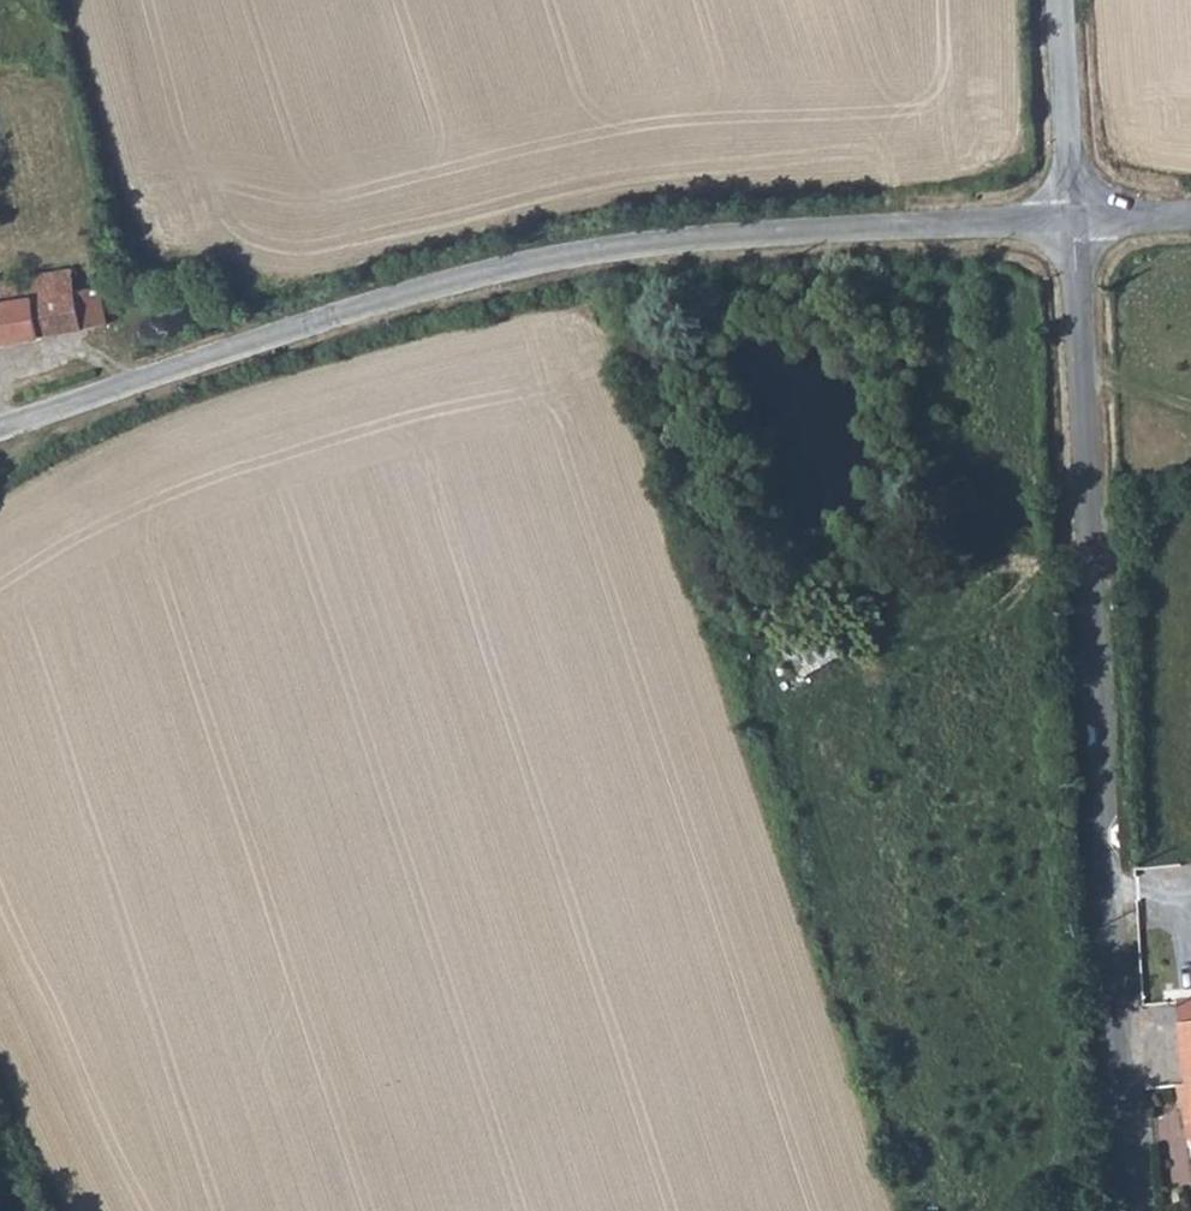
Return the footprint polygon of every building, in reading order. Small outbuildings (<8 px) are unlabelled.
[(74,266),(4,276),(8,297),(14,340),(110,324),(104,285),(77,287),(74,266)] [(14,340),(8,297),(0,298),(0,342),(14,340)]
